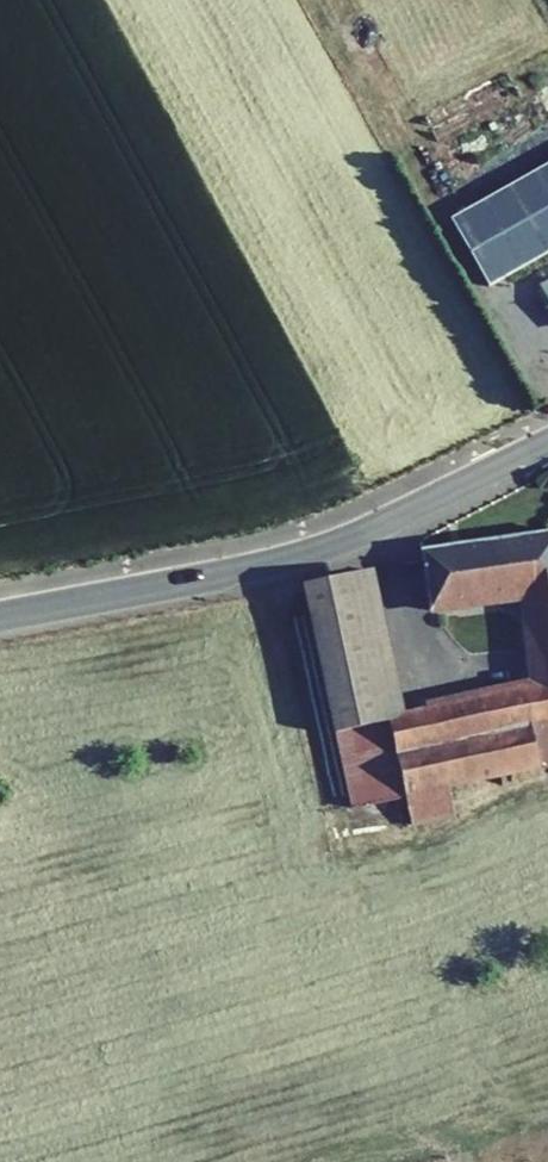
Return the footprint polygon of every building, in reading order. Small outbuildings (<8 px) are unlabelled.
[(547,251),(547,163),(446,218),(483,286),(547,251)] [(354,808),(409,796),(454,787),(547,766),(547,534),(423,556),(432,615),(519,600),(535,685),(407,712),(335,727),(354,808)] [(301,584),(335,727),(407,712),(373,572),(301,584)] [(409,796),(417,830),(460,820),(454,787),(409,796)]
